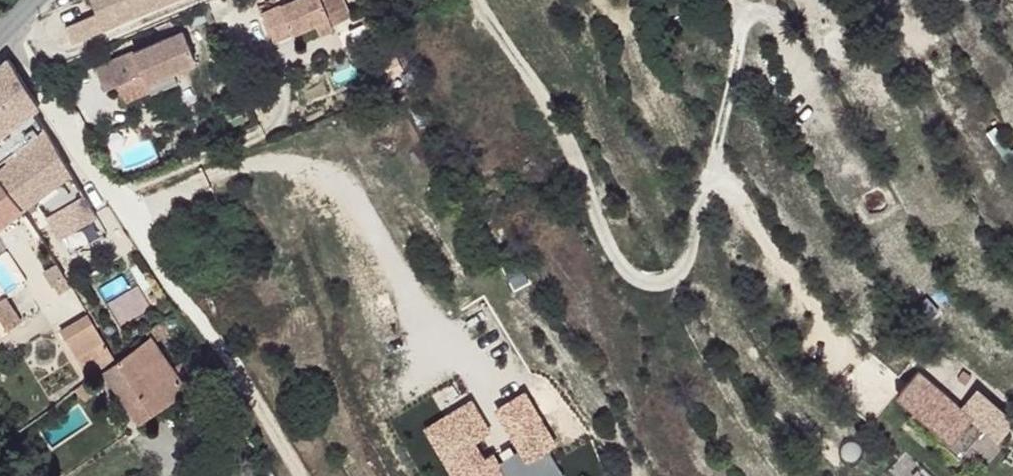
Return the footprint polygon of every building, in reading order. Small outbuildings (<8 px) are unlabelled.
[(49,24),(59,46),(161,0),(103,0),(49,24)] [(262,19),(273,45),(324,24),(326,32),(351,22),(341,0),(305,0),(262,19)] [(181,35),(96,72),(106,92),(116,88),(141,77),(146,87),(147,86),(194,67),(181,35)] [(0,70),(0,140),(10,132),(21,146),(49,123),(10,61),(0,70)] [(141,77),(116,88),(123,104),(150,92),(147,86),(146,87),(141,77)] [(24,211),(76,167),(66,149),(29,179),(12,160),(0,171),(0,180),(24,211)] [(124,169),(119,155),(117,153),(106,158),(113,173),(124,169)] [(1,228),(24,211),(0,180),(0,227),(1,228)] [(31,242),(12,253),(31,282),(49,271),(31,242)] [(0,297),(0,320),(0,321),(16,317),(10,294),(0,297)] [(88,310),(57,327),(78,365),(109,348),(88,310)] [(894,338),(875,359),(902,385),(921,364),(894,338)] [(154,342),(110,376),(114,382),(145,428),(190,396),(174,372),(154,342)] [(219,386),(201,356),(174,372),(190,396),(194,402),(219,386)] [(927,408),(912,425),(958,469),(987,440),(921,378),(908,392),(927,408)]
